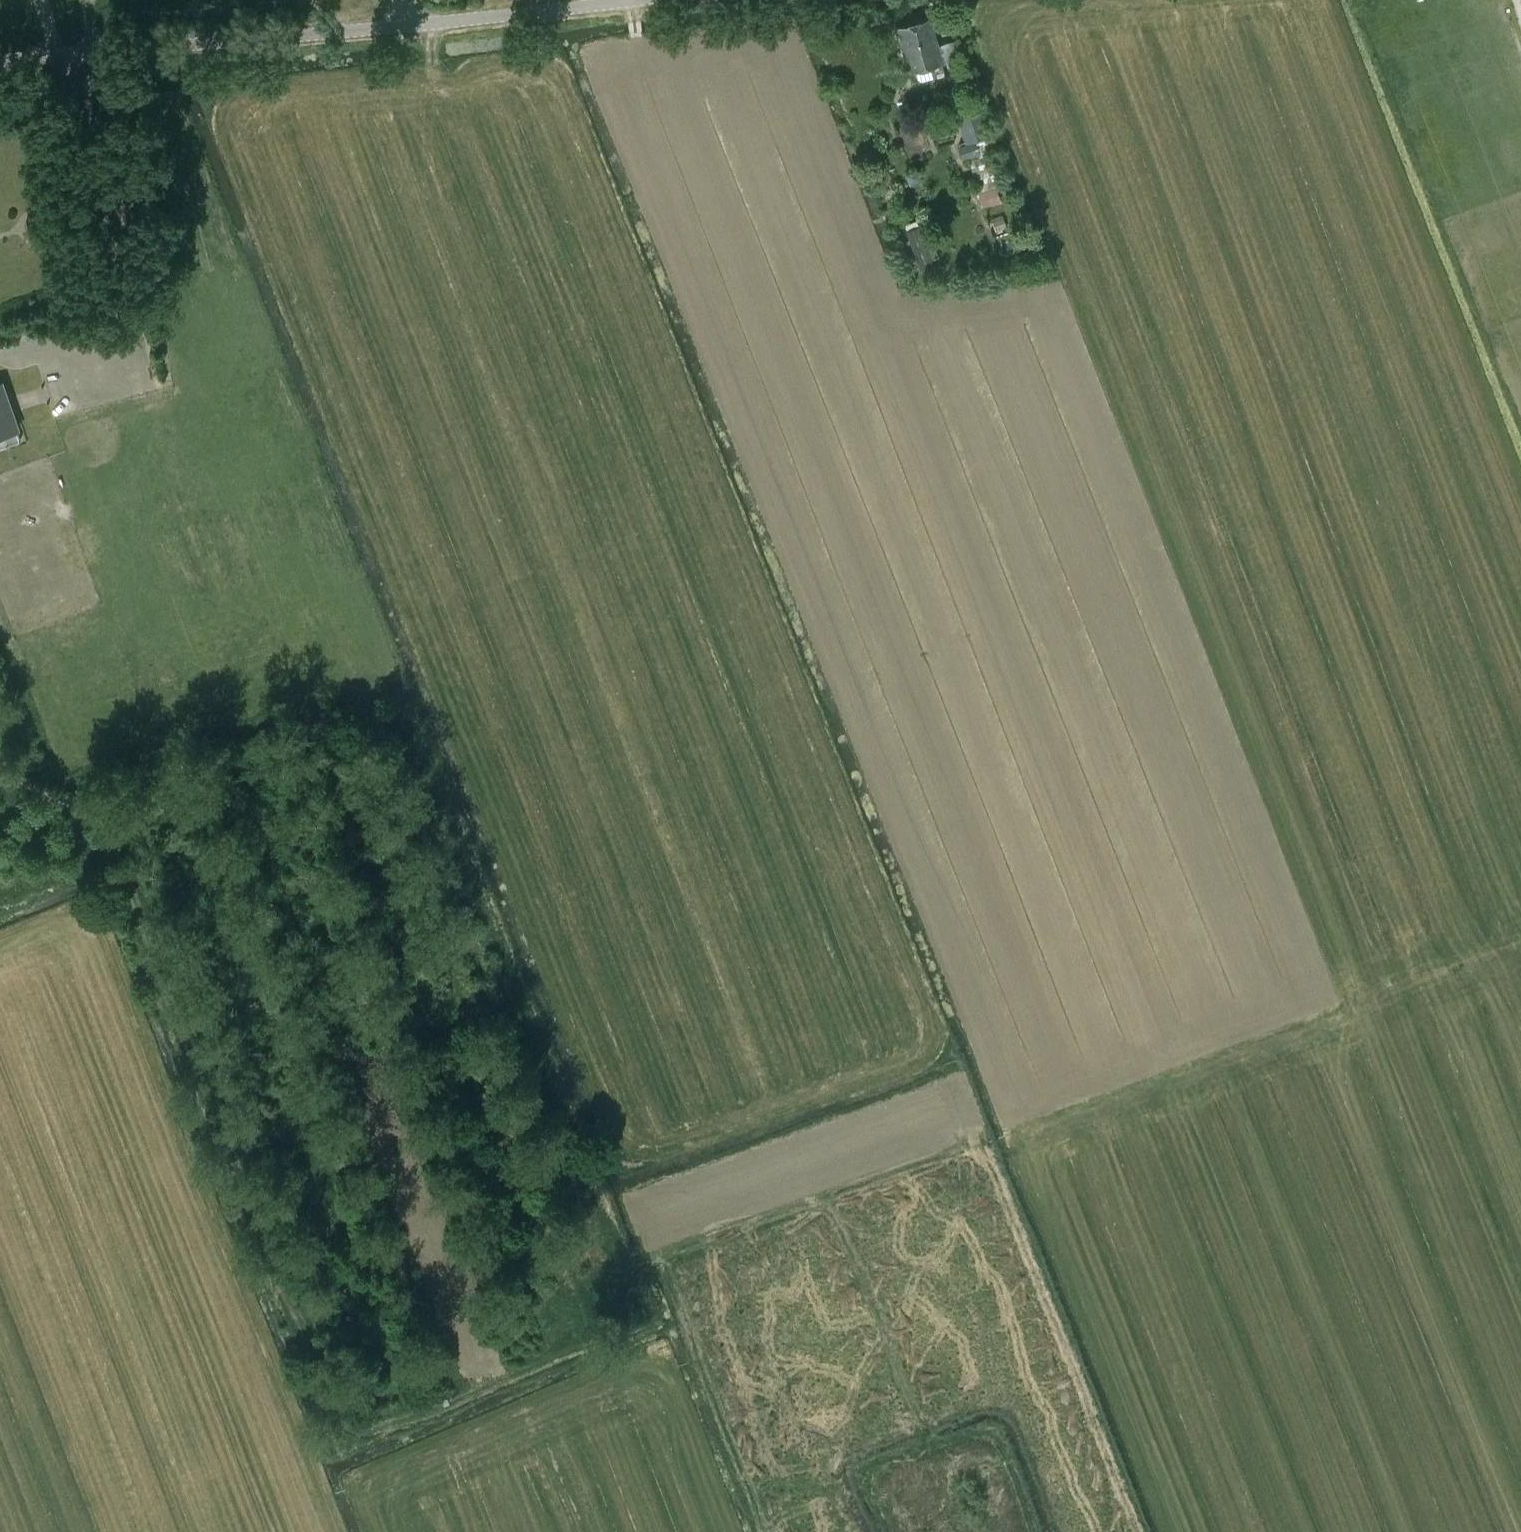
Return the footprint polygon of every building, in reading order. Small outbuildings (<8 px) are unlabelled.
[(931,18),(898,27),(910,71),(915,70),(919,84),(947,77),(931,18)] [(994,138),(981,101),(962,107),(973,140),(959,145),(963,159),(973,156),(974,158),(969,160),(973,173),(995,166),(991,153),(995,152),(991,139),(994,138)] [(906,231),(922,273),(937,268),(920,225),(906,231)] [(1,381),(0,382),(0,433),(17,428),(1,381)]
